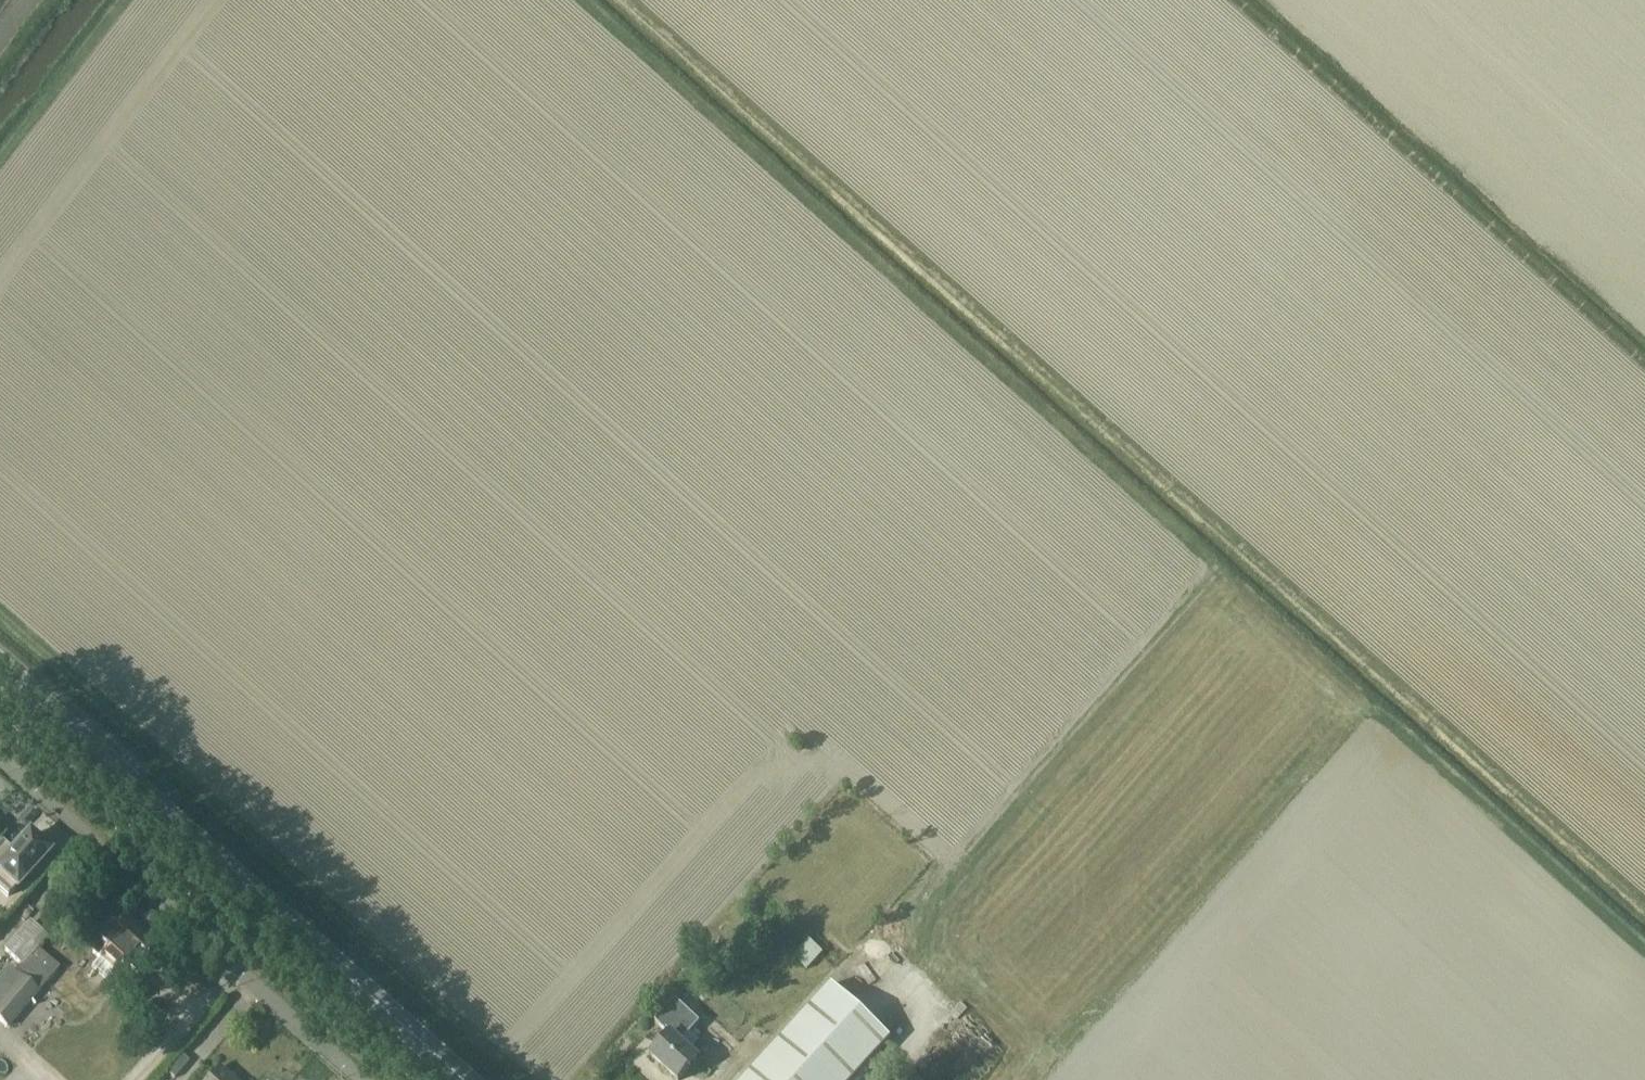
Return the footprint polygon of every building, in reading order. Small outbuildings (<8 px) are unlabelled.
[(48,848),(42,841),(34,836),(32,838),(29,835),(14,852),(3,842),(0,845),(0,890),(8,897),(16,888),(17,889),(49,853),(46,851),(48,848)] [(100,941),(108,948),(100,958),(117,973),(125,963),(132,969),(153,946),(122,917),(100,941)] [(32,919),(3,945),(40,986),(62,966),(39,941),(46,934),(32,919)] [(795,954),(809,966),(825,949),(811,937),(795,954)] [(0,974),(0,1017),(9,1025),(41,989),(12,962),(0,974)] [(744,1079),(852,1079),(891,1038),(832,984),(744,1079)] [(691,1032),(699,1023),(675,1001),(655,1023),(670,1036),(651,1057),(677,1079),(680,1079),(698,1060),(680,1044),(691,1032)] [(220,1067),(207,1079),(234,1079),(220,1067)]
